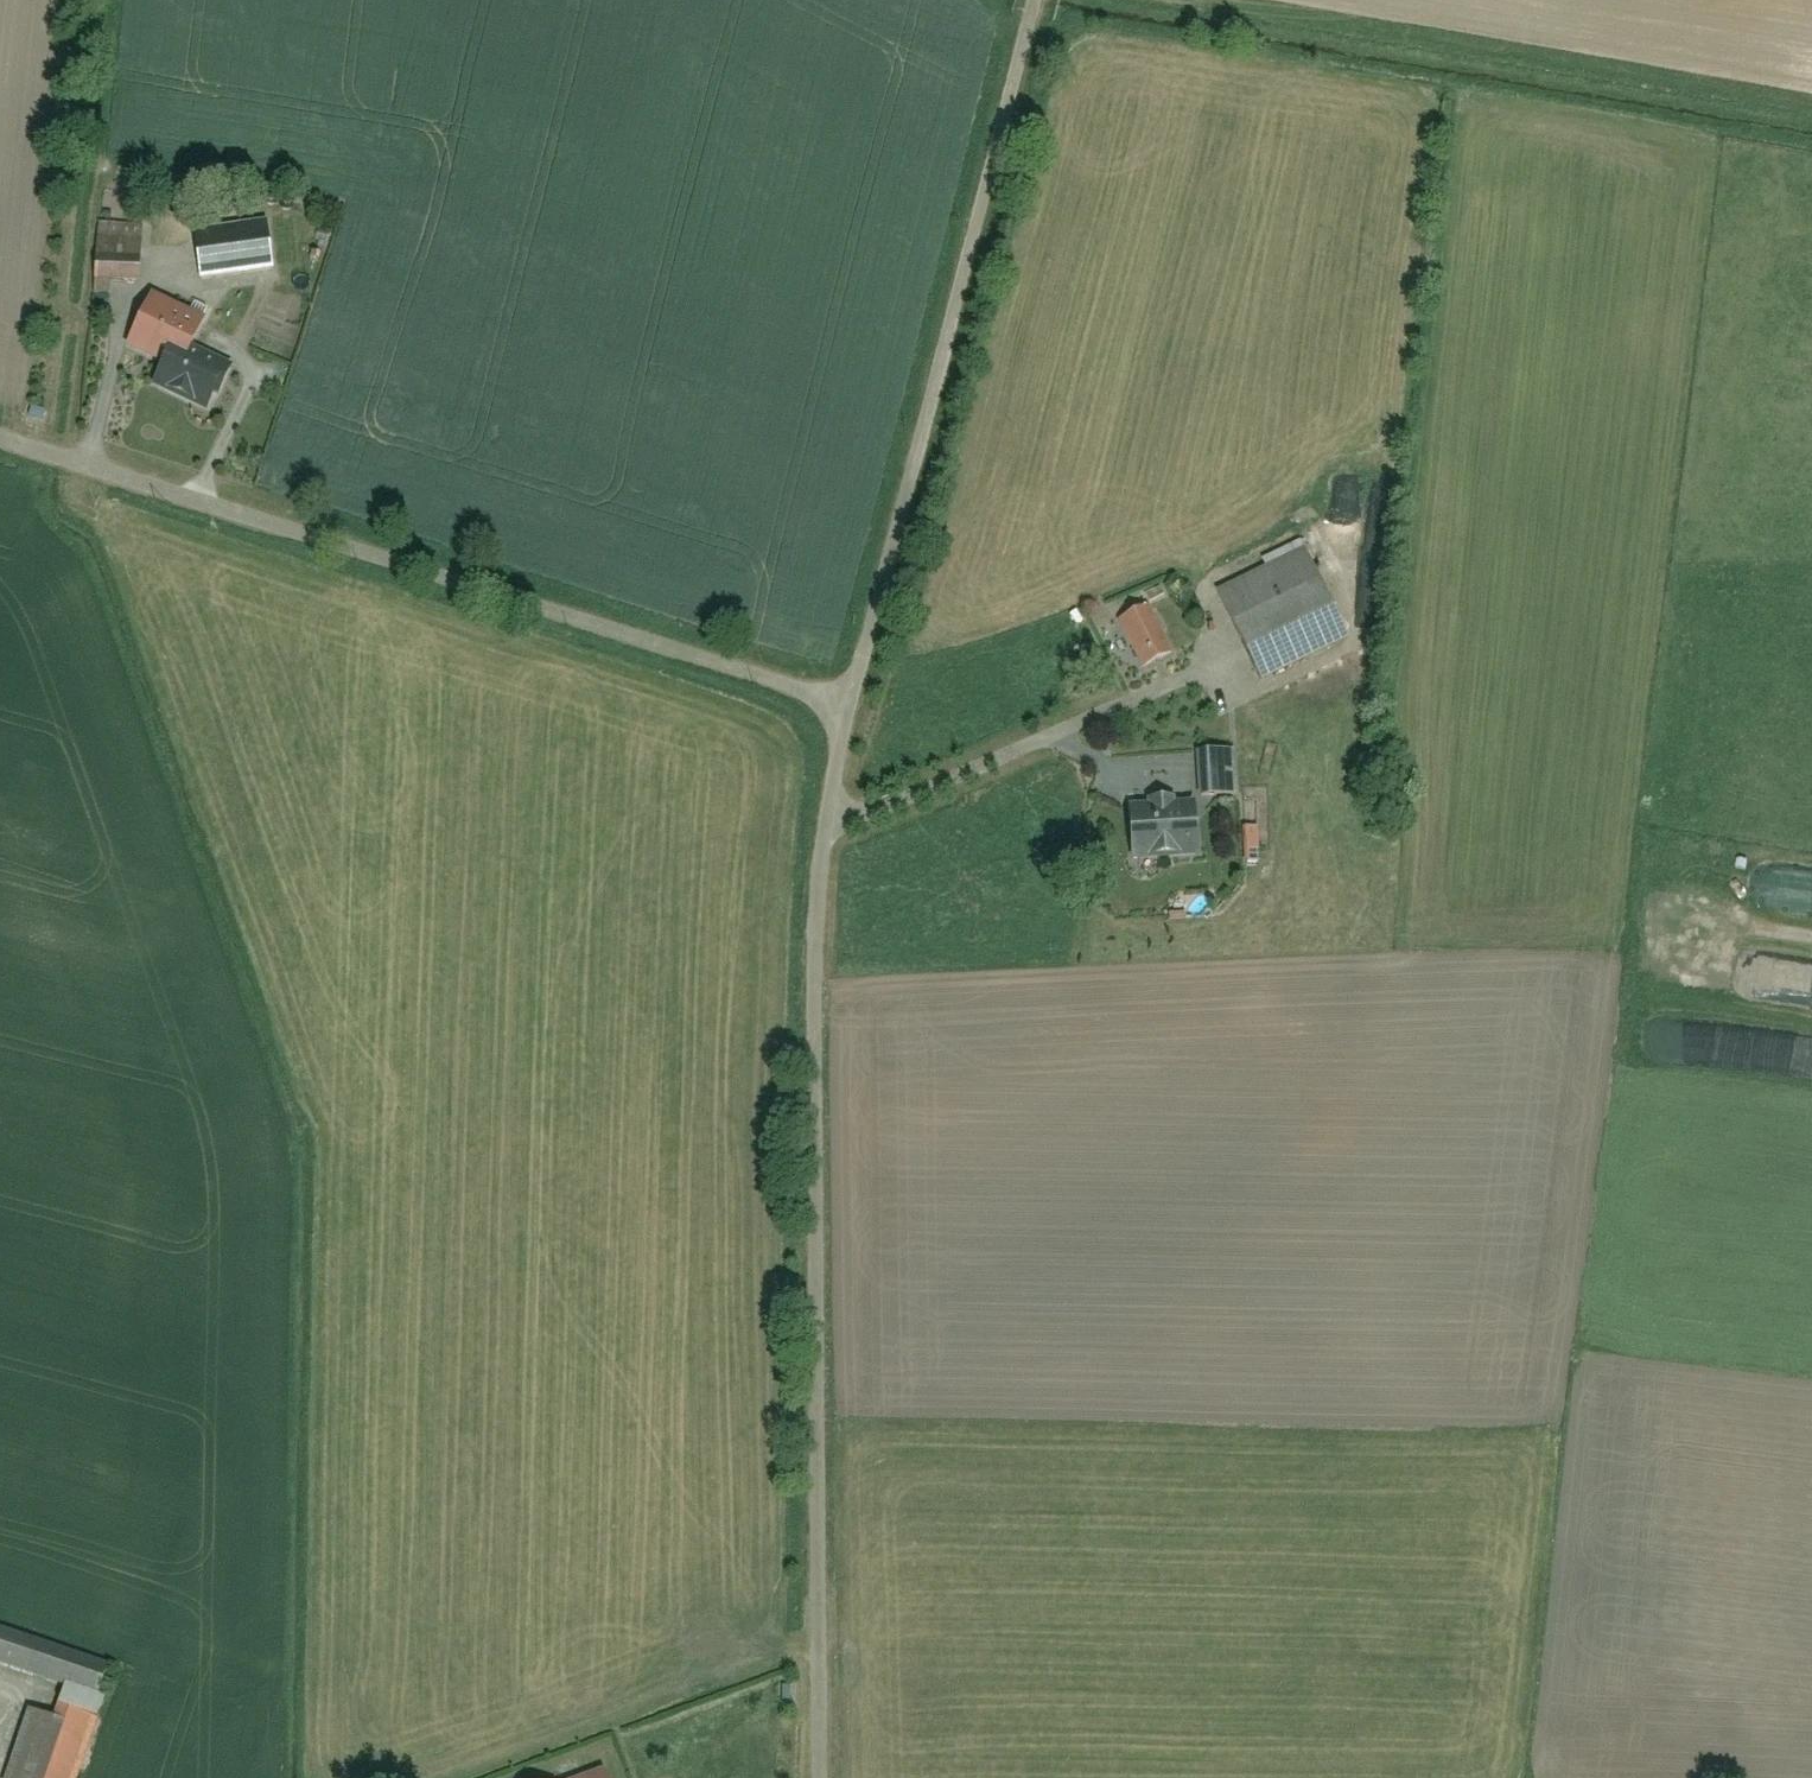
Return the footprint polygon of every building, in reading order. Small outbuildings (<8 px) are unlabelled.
[(257,227),(181,241),(189,283),(265,269),(257,227)] [(134,234),(87,235),(88,283),(135,282),(134,234)] [(228,327),(146,295),(129,340),(167,355),(153,390),(196,407),(228,327)] [(1294,556),(1212,596),(1259,692),(1341,652),(1294,556)] [(1147,608),(1119,621),(1131,644),(1158,632),(1147,608)] [(1207,801),(1243,800),(1242,754),(1206,755),(1207,801)] [(1137,807),(1138,865),(1208,864),(1207,806),(1137,807)] [(37,1690),(66,1701),(59,1721),(37,1713),(14,1777),(58,1777),(84,1706),(99,1664),(0,1628),(0,1676),(37,1690)] [(608,1770),(583,1777),(610,1777),(608,1770)]
